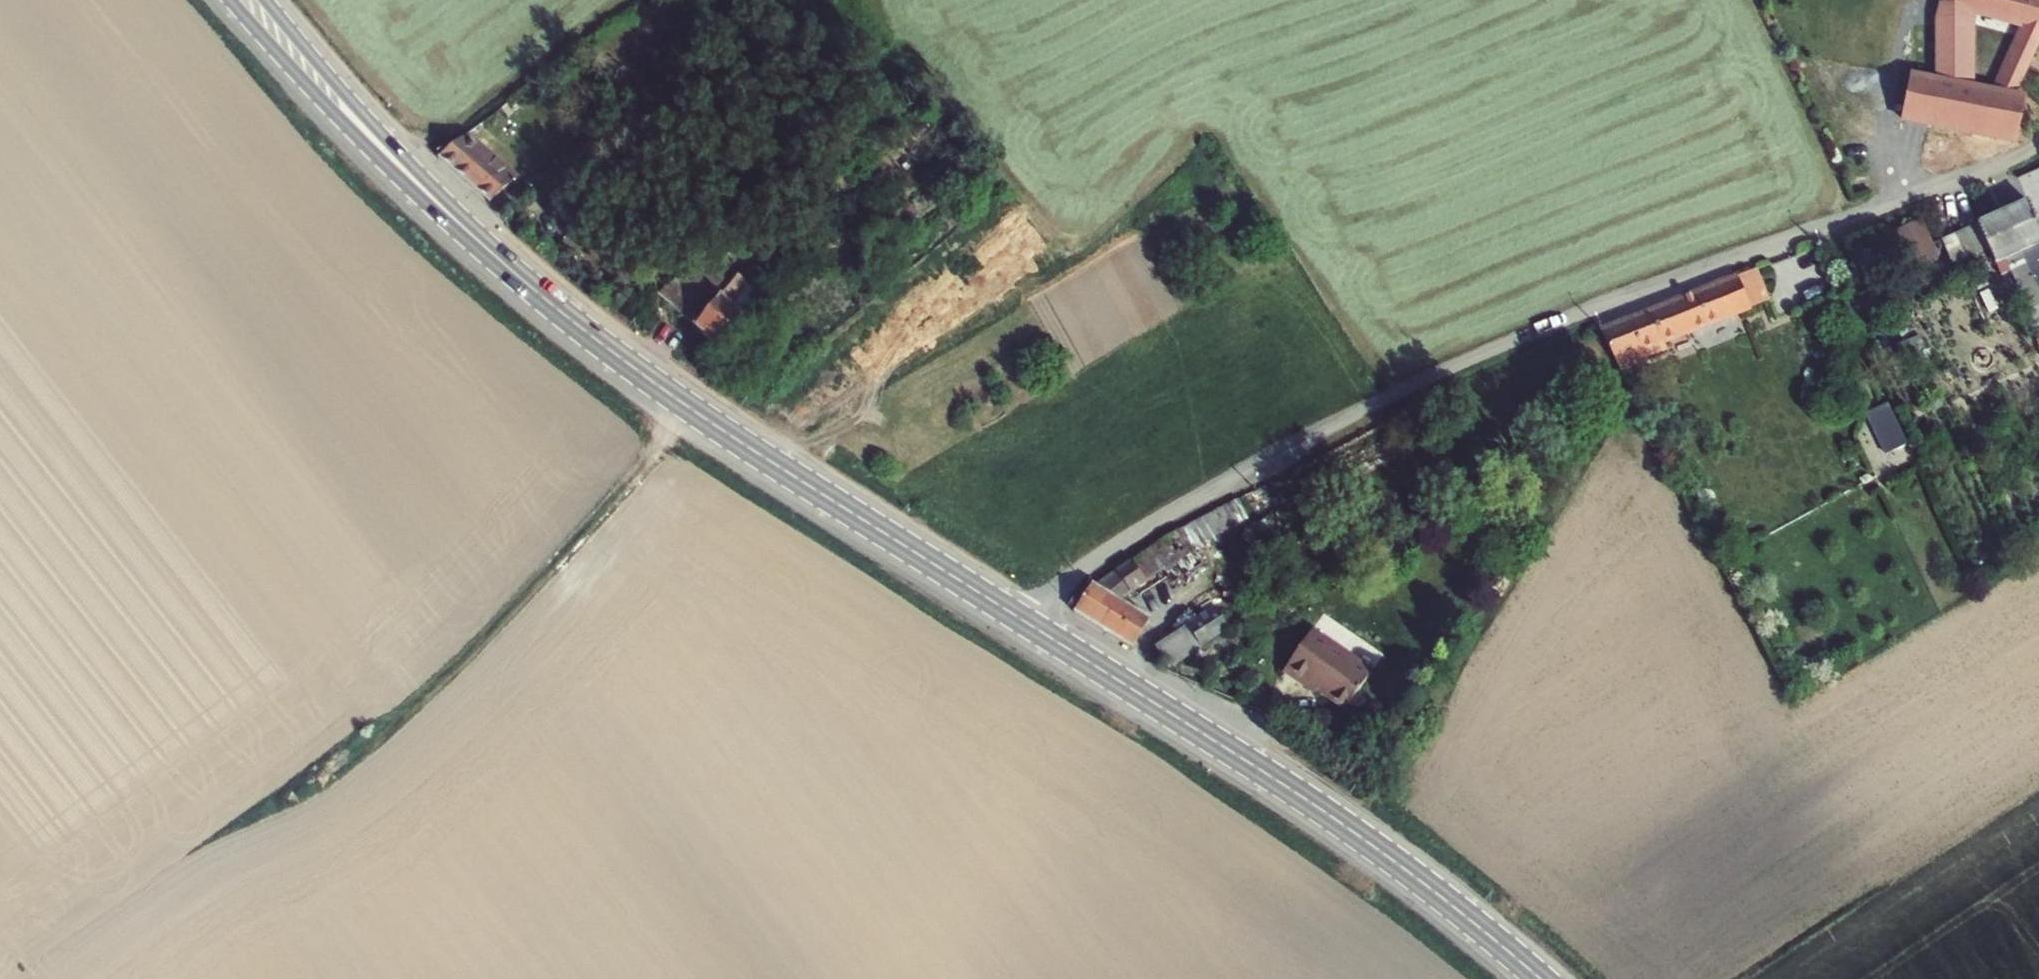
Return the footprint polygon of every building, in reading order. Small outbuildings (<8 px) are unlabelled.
[(1940,5),(1942,71),(1937,87),(1926,125),(2017,144),(2027,103),(2019,101),(2038,42),(2038,0),(1941,0),(1940,5)] [(1897,118),(1926,125),(1937,87),(1907,79),(1897,118)] [(511,170),(469,137),(450,152),(441,158),(496,202),(525,166),(518,161),(511,170)] [(2014,233),(2038,288),(2038,223),(2014,233)] [(2014,233),(2007,236),(2038,305),(2038,288),(2014,233)] [(1966,281),(1990,271),(1997,286),(2017,278),(2031,312),(2038,308),(2038,305),(2007,236),(2006,234),(1955,256),(1966,281)] [(1896,250),(1910,283),(1940,270),(1926,237),(1896,250)] [(653,304),(687,336),(728,294),(709,276),(725,260),(718,253),(653,304)] [(1966,281),(1955,256),(1949,258),(1960,284),(1966,281)] [(728,294),(687,336),(706,355),(736,324),(726,314),(740,300),(752,287),(743,278),(728,294)] [(1767,317),(1755,288),(1603,351),(1615,380),(1767,317)] [(726,314),(736,324),(750,309),(740,300),(726,314)] [(1887,401),(1866,410),(1884,452),(1905,443),(1887,401)] [(1100,605),(1092,601),(1078,628),(1136,658),(1149,634),(1120,619),(1165,591),(1161,583),(1213,551),(1206,539),(1100,605)] [(1167,650),(1182,662),(1184,659),(1219,641),(1211,627),(1167,650)] [(1371,683),(1311,643),(1283,685),(1304,699),(1308,694),(1317,701),(1347,720),(1371,683)] [(1182,662),(1167,650),(1156,667),(1173,678),(1178,670),(1182,662)] [(1314,706),(1317,701),(1308,694),(1304,699),(1314,706)]
